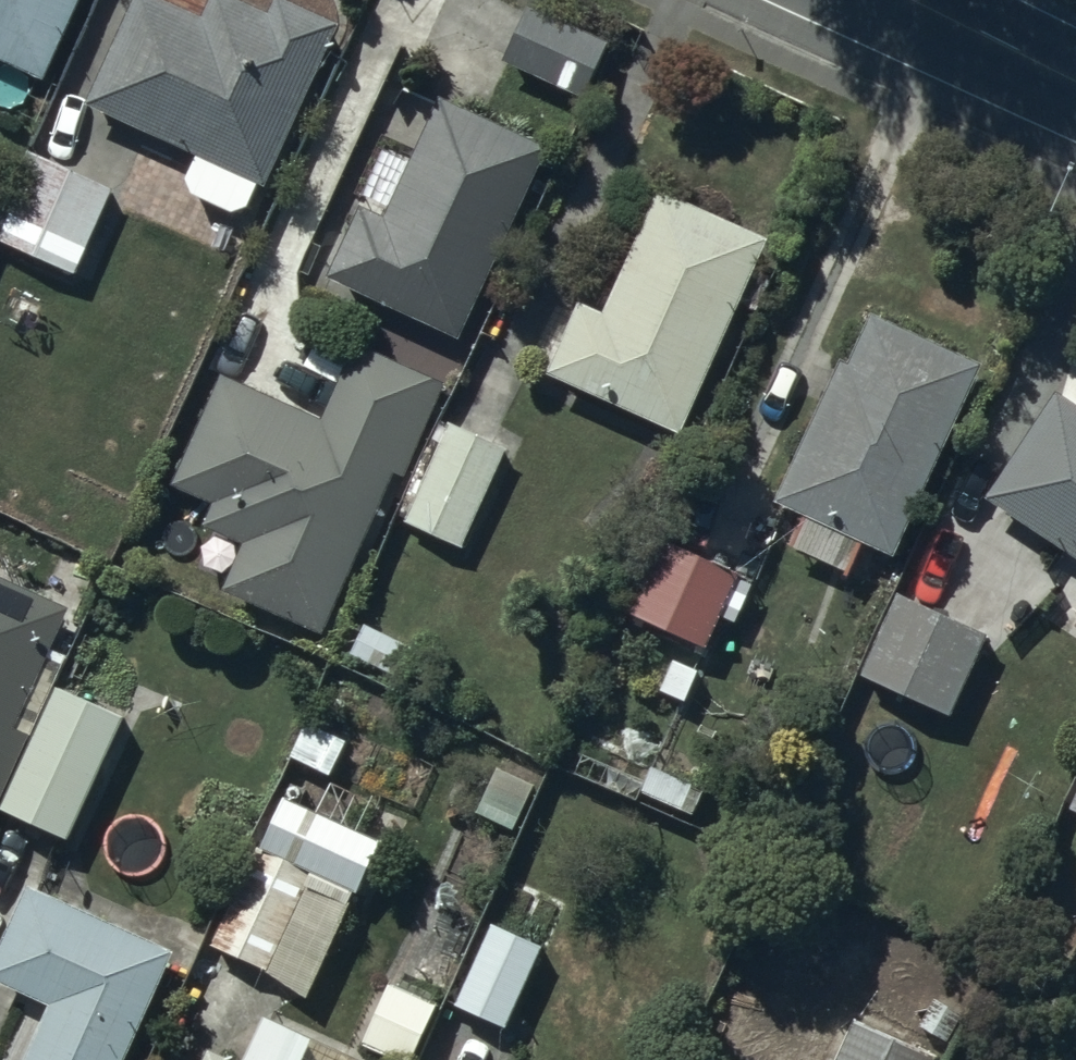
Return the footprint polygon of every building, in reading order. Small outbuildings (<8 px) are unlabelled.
[(57,87),(95,0),(0,0),(0,63),(57,87)] [(280,5),(274,21),(220,0),(216,0),(206,25),(144,0),(139,0),(92,118),(202,161),(187,198),(254,224),(267,192),(274,195),(340,29),(280,5)] [(617,49),(532,10),(506,66),(591,105),(617,49)] [(559,157),(448,103),(433,135),(411,124),(334,282),(467,346),(559,157)] [(34,156),(0,240),(0,241),(88,276),(122,191),(34,156)] [(781,248),(669,198),(614,321),(593,312),(561,382),(694,441),(781,248)] [(851,377),(844,373),(778,514),(808,528),(792,562),(851,589),(867,556),(897,571),(954,451),(950,449),(996,350),(962,334),(950,361),(875,326),(851,377)] [(442,396),(354,357),(321,431),(216,385),(167,496),(212,516),(202,541),(240,558),(220,602),(324,647),(394,488),(400,491),(442,396)] [(1065,399),(994,508),(1075,561),(1075,406),(1065,399)] [(521,452),(456,426),(415,530),(479,555),(521,452)] [(744,577),(671,543),(637,614),(710,648),(744,577)] [(0,576),(0,821),(4,812),(72,843),(129,718),(64,688),(78,659),(55,649),(73,609),(0,576)] [(996,639),(905,597),(866,681),(958,723),(996,639)] [(428,650),(362,620),(347,651),(413,682),(428,650)] [(398,841),(297,796),(226,952),(327,997),(398,841)] [(38,895),(0,983),(0,987),(55,1011),(34,1059),(139,1059),(183,958),(38,895)] [(550,954),(500,929),(462,1008),(512,1032),(550,954)] [(445,1015),(393,990),(363,1054),(375,1059),(423,1059),(445,1015)] [(865,1026),(848,1059),(935,1059),(865,1026)]
